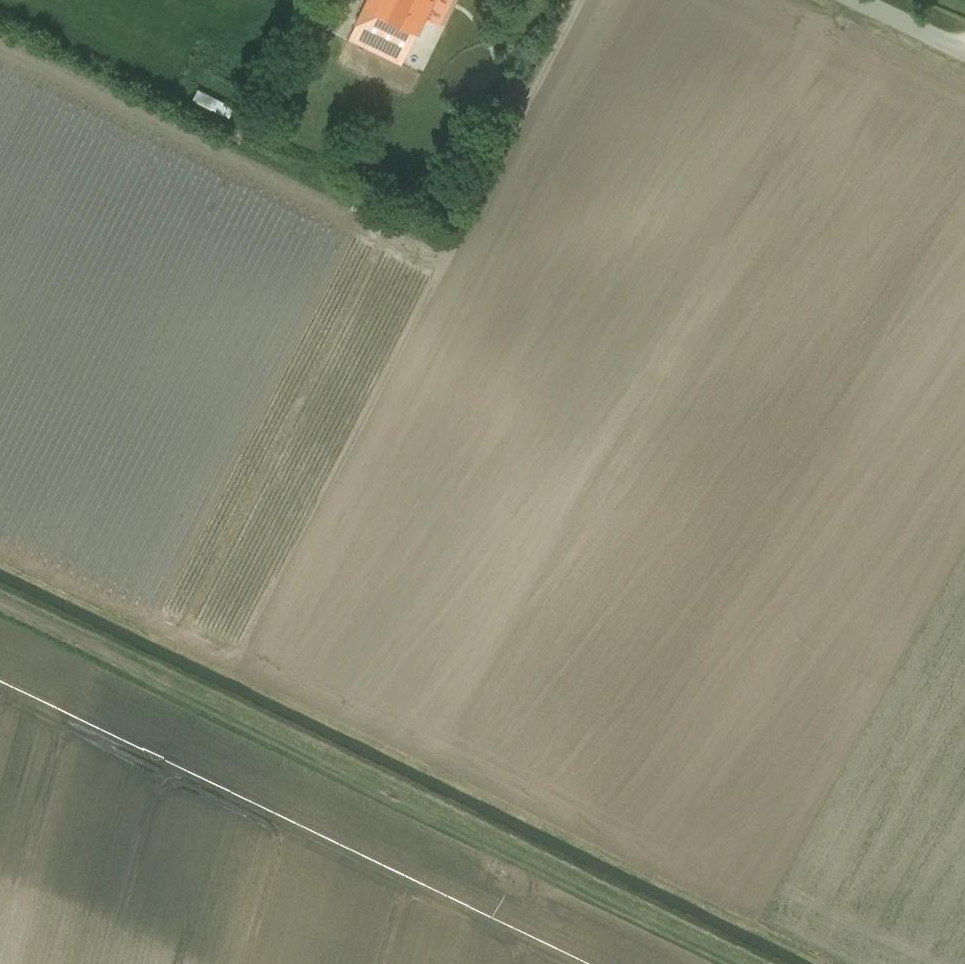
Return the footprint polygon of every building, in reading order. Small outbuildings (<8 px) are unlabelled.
[(435,0),(368,0),(350,37),(403,63),(418,32),(419,33),(435,0)]
